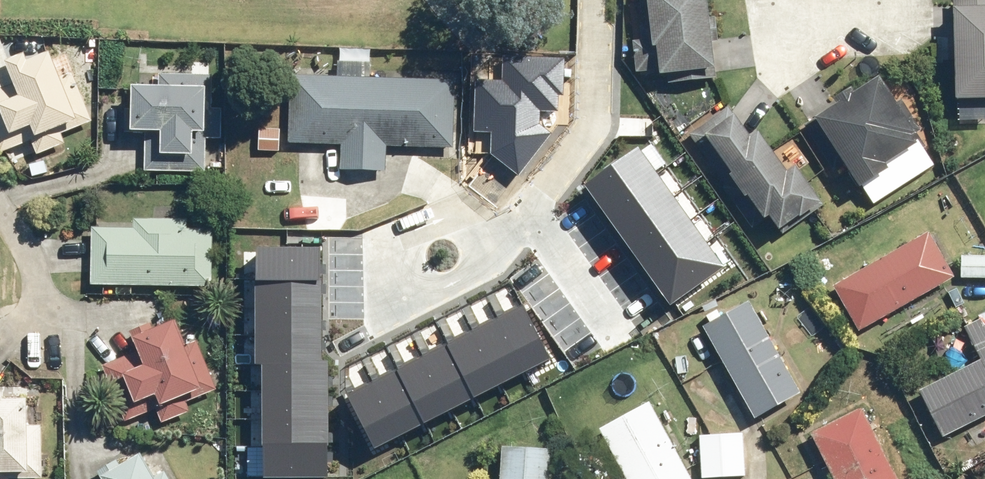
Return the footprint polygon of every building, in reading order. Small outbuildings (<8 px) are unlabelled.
[(712,0),(643,0),(644,9),(651,9),(653,23),(642,24),(644,38),(635,39),(639,76),(669,73),(670,81),(720,76),(716,41),(721,40),(718,15),(713,16),(712,0)] [(960,96),(984,96),(984,0),(957,0),(960,96)] [(2,152),(33,140),(38,152),(67,141),(64,132),(94,121),(75,71),(64,75),(53,49),(31,57),(29,51),(9,59),(18,83),(0,90),(0,147),(2,152)] [(840,101),(807,123),(836,169),(850,160),(865,183),(892,166),(889,161),(922,139),(918,132),(922,129),(886,72),(859,90),(855,84),(837,95),(840,101)] [(161,83),(136,83),(134,128),(147,129),(146,170),(207,171),(208,138),(223,138),(224,107),(213,107),(214,74),(162,73),(161,83)] [(458,79),(293,74),(290,142),(343,144),(342,169),(388,170),(389,145),(455,147),(458,79)] [(731,105),(692,133),(728,184),(725,186),(755,227),(774,214),(786,231),(827,201),(799,162),(791,168),(762,129),(755,134),(738,111),(736,113),(731,105)] [(606,171),(592,181),(675,293),(720,260),(639,150),(624,160),(621,156),(604,168),(606,171)] [(94,225),(93,284),(214,286),(215,227),(190,227),(190,218),(135,217),(135,226),(94,225)] [(835,284),(861,330),(958,276),(931,230),(835,284)] [(324,243),(259,243),(259,361),(264,361),(264,470),(332,470),(332,358),(324,358),(324,243)] [(962,277),(984,277),(984,254),(963,254),(962,277)] [(530,298),(351,389),(381,447),(559,356),(530,298)] [(706,324),(758,417),(804,392),(768,328),(781,321),(768,299),(755,306),(751,299),(706,324)] [(945,436),(984,416),(984,321),(983,317),(966,325),(982,358),(922,388),(945,436)] [(104,363),(120,408),(160,393),(166,409),(219,388),(200,339),(188,344),(178,318),(155,327),(153,322),(131,330),(139,351),(104,363)] [(11,477),(44,477),(44,423),(32,423),(32,396),(7,396),(7,389),(0,389),(0,478),(11,478),(11,477)] [(603,427),(631,478),(696,478),(653,400),(603,427)] [(864,407),(813,432),(837,478),(900,478),(864,407)] [(748,475),(745,432),(701,434),(704,477),(748,475)] [(553,446),(504,443),(502,478),(552,478),(553,446)] [(166,470),(158,475),(143,451),(122,464),(119,458),(99,470),(104,478),(172,478),(166,470)]
